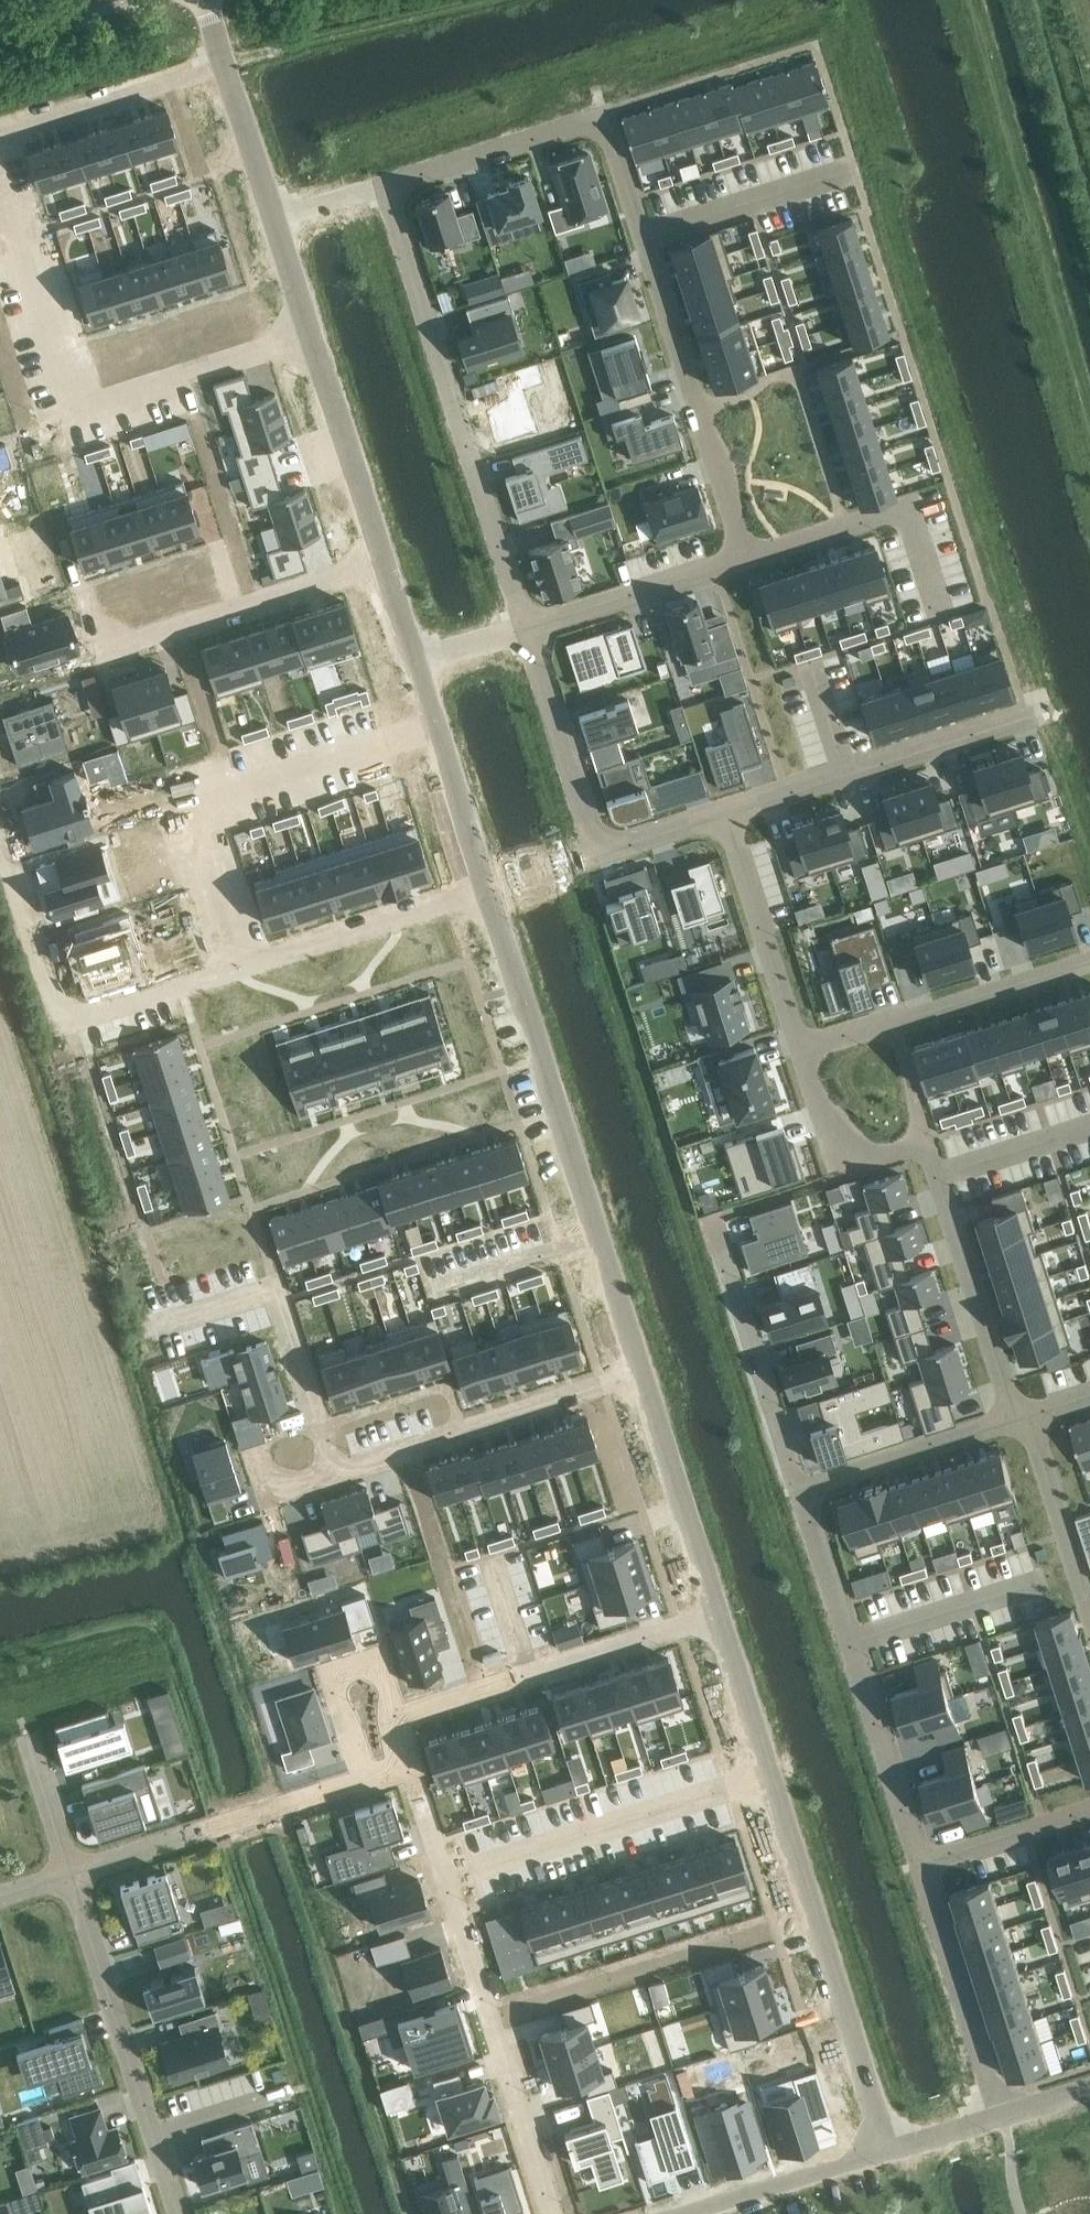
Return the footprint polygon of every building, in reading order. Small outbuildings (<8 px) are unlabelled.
[(788,69),(787,69),(801,114),(828,105),(828,106),(830,105),(815,60),(814,61),(788,69)] [(761,78),(760,78),(774,123),(801,114),(787,69),(786,70),(761,78)] [(733,87),(732,87),(745,127),(744,127),(746,132),(747,131),(774,123),(760,78),(759,78),(759,79),(733,87)] [(705,91),(704,91),(718,135),(744,127),(745,127),(732,87),(733,87),(732,82),(730,83),(705,91)] [(677,100),(676,100),(691,144),(718,135),(704,91),(703,92),(677,100)] [(650,108),(649,109),(663,153),(691,144),(676,100),(650,109),(650,108)] [(166,108),(142,115),(154,151),(177,143),(166,108)] [(623,117),(621,118),(635,162),(637,162),(663,153),(649,109),(648,109),(623,117)] [(142,115),(120,123),(131,158),(154,151),(142,115)] [(120,123),(97,130),(108,165),(131,158),(120,123)] [(819,126),(807,130),(809,139),(822,135),(819,126)] [(97,130),(74,137),(86,172),(108,165),(97,130)] [(792,135),(779,139),(782,147),(795,143),(792,135)] [(74,137),(52,144),(63,180),(86,172),(74,137)] [(779,139),(766,143),(769,151),(782,147),(779,139)] [(52,144),(28,152),(39,187),(63,180),(52,144)] [(737,152),(724,156),(727,165),(740,161),(737,152)] [(563,204),(548,209),(555,232),(583,223),(581,216),(606,208),(588,153),(551,164),(563,204)] [(724,156),(712,160),(715,169),(727,165),(724,156)] [(696,161),(679,166),(683,179),(699,174),(700,174),(696,161)] [(175,173),(162,177),(165,186),(177,182),(175,173)] [(670,174),(657,178),(660,186),(673,182),(670,174)] [(493,214),(481,218),(489,243),(513,236),(509,223),(540,213),(528,175),(508,182),(509,186),(487,193),(493,214)] [(162,177),(150,181),(152,190),(165,186),(162,177)] [(189,187),(177,191),(179,199),(192,195),(189,187)] [(129,188),(117,192),(119,200),(132,196),(129,188)] [(177,191),(164,195),(167,203),(179,199),(177,191)] [(117,192),(104,196),(107,204),(119,200),(117,192)] [(435,195),(416,202),(431,250),(480,234),(472,209),(455,214),(448,192),(446,192),(447,194),(436,198),(435,195)] [(144,201),(131,205),(134,213),(146,209),(144,201)] [(84,202),(71,206),(74,214),(87,210),(84,202)] [(131,205),(119,209),(121,217),(134,213),(131,205)] [(71,206),(59,210),(62,218),(74,214),(71,206)] [(98,215),(86,219),(88,228),(101,224),(98,215)] [(851,218),(816,229),(823,253),(859,242),(851,218)] [(86,219),(73,223),(76,232),(88,228),(86,219)] [(214,228),(191,235),(206,284),(230,277),(214,228)] [(719,228),(668,244),(668,246),(670,245),(677,267),(726,252),(719,228)] [(756,228),(748,231),(752,244),(760,241),(756,228)] [(191,235),(168,243),(171,253),(184,291),(206,284),(191,235)] [(777,237),(768,240),(772,253),(781,250),(777,237)] [(760,241),(752,244),(756,257),(764,254),(760,241)] [(859,242),(823,253),(831,276),(866,264),(859,242)] [(726,252),(677,267),(685,290),(729,276),(729,277),(734,276),(726,252)] [(150,260),(149,260),(161,299),(184,291),(171,253),(150,260)] [(148,254),(123,262),(125,267),(126,267),(138,306),(161,299),(149,260),(150,260),(148,254)] [(575,255),(564,258),(568,271),(579,268),(575,255)] [(101,264),(76,272),(92,321),(115,313),(103,274),(104,274),(101,264)] [(866,264),(831,276),(838,298),(873,287),(866,264)] [(104,274),(103,274),(115,313),(138,306),(126,267),(125,267),(104,274)] [(609,270),(577,280),(581,292),(591,289),(605,332),(630,324),(628,317),(637,314),(624,277),(612,281),(609,270)] [(513,271),(499,276),(504,291),(518,287),(513,271)] [(499,274),(486,278),(491,295),(504,291),(499,276),(499,274)] [(771,274),(762,277),(766,289),(775,286),(771,274)] [(789,275),(780,278),(784,290),(793,288),(789,275)] [(729,276),(685,290),(692,313),(731,300),(731,302),(736,300),(729,277),(729,276)] [(775,286),(766,289),(770,302),(779,299),(775,286)] [(873,287),(838,298),(845,320),(880,309),(873,287)] [(793,288),(784,290),(788,303),(797,300),(793,288)] [(474,330),(458,335),(464,353),(467,361),(466,361),(468,366),(487,360),(487,359),(496,356),(497,357),(511,352),(510,351),(504,334),(515,330),(509,314),(514,313),(508,295),(466,308),(467,312),(468,312),(474,330)] [(731,300),(692,313),(699,334),(697,335),(697,336),(738,323),(738,322),(731,302),(731,300)] [(880,309),(845,320),(853,345),(888,333),(880,309)] [(779,315),(771,318),(775,330),(776,330),(783,327),(779,315)] [(738,323),(697,336),(698,336),(706,361),(757,345),(749,319),(738,322),(738,323)] [(803,320),(795,323),(799,336),(807,333),(803,320)] [(776,330),(775,330),(777,339),(790,335),(787,326),(783,327),(776,330)] [(807,333),(799,336),(803,348),(811,346),(807,333)] [(790,335),(777,339),(780,348),(789,345),(793,343),(790,335)] [(634,336),(601,347),(620,407),(651,397),(647,385),(650,384),(644,366),(646,365),(643,353),(640,354),(634,336)] [(757,345),(706,361),(714,387),(766,371),(757,345)] [(789,345),(780,348),(784,360),(793,357),(789,345)] [(903,352),(895,355),(899,368),(907,365),(903,352)] [(851,357),(816,368),(823,392),(859,381),(851,357)] [(508,398),(486,412),(496,444),(536,431),(522,390),(543,383),(536,362),(500,374),(508,398)] [(907,365),(899,368),(903,380),(911,378),(907,365)] [(245,372),(212,382),(221,410),(235,405),(243,428),(282,415),(275,393),(254,399),(245,372)] [(859,381),(823,392),(831,414),(866,403),(859,381)] [(918,398),(909,401),(913,413),(922,410),(918,398)] [(638,402),(600,414),(608,438),(623,433),(632,459),(682,443),(673,414),(644,423),(638,402),(639,402),(638,402)] [(866,403),(831,414),(838,437),(873,426),(866,403)] [(922,410),(913,413),(917,426),(926,423),(922,410)] [(250,450),(235,454),(244,480),(276,470),(267,444),(289,437),(282,415),(243,428),(250,450)] [(873,426),(838,437),(845,460),(880,449),(873,426)] [(154,430),(142,434),(145,443),(157,439),(154,430)] [(142,434),(130,438),(133,447),(145,443),(142,434)] [(519,474),(506,478),(513,500),(518,517),(518,518),(519,521),(546,512),(552,510),(545,487),(539,471),(584,457),(578,439),(581,438),(580,435),(512,457),(513,460),(515,459),(519,474)] [(932,443),(923,446),(928,458),(936,456),(932,443)] [(13,465),(6,444),(0,446),(0,469),(13,465)] [(109,444),(97,448),(100,457),(112,453),(109,444)] [(97,448),(84,452),(87,461),(100,457),(97,448)] [(880,449),(845,460),(852,482),(888,471),(880,449)] [(936,456),(928,458),(932,471),(940,468),(936,456)] [(276,470),(244,480),(252,506),(269,501),(276,523),(313,511),(306,489),(284,496),(276,470)] [(888,471),(852,482),(860,506),(895,495),(888,471)] [(183,480),(159,487),(175,536),(197,529),(198,529),(183,480)] [(27,508),(18,481),(8,484),(17,511),(27,508)] [(696,485),(645,501),(657,539),(702,525),(702,524),(707,523),(704,514),(705,514),(696,485)] [(159,487),(136,494),(152,543),(175,536),(159,487)] [(136,494),(114,502),(129,550),(152,543),(136,494)] [(114,502),(91,509),(106,558),(129,550),(114,502)] [(557,540),(529,549),(534,567),(533,568),(537,580),(538,580),(544,598),(547,597),(548,600),(565,594),(564,591),(580,586),(568,548),(579,544),(576,535),(615,522),(608,502),(550,520),(557,540)] [(91,509),(67,516),(83,565),(106,558),(91,509)] [(282,544),(266,550),(275,578),(308,567),(299,539),(320,532),(313,511),(276,523),(282,544)] [(875,546),(851,553),(865,597),(864,597),(865,602),(866,602),(890,594),(875,546)] [(851,553),(828,560),(842,604),(864,597),(865,597),(851,553)] [(828,560),(805,568),(819,611),(842,604),(828,560)] [(805,568),(783,575),(797,619),(798,618),(819,611),(805,568)] [(264,584),(275,581),(272,572),(261,576),(264,584)] [(783,575),(759,582),(775,631),(799,623),(798,618),(797,619),(783,575)] [(24,597),(19,582),(3,587),(0,576),(0,605),(24,597)] [(344,600),(318,608),(335,660),(360,652),(344,600)] [(697,600),(667,609),(677,639),(676,639),(673,640),(678,655),(682,654),(686,669),(692,667),(714,660),(737,653),(726,620),(705,626),(697,600)] [(26,606),(0,614),(18,670),(78,650),(66,613),(32,624),(26,606)] [(984,607),(973,611),(973,612),(975,620),(981,622),(988,620),(984,607)] [(293,616),(291,616),(292,618),(293,617),(307,661),(306,662),(308,668),(335,660),(318,608),(293,617),(293,616)] [(960,616),(947,621),(950,629),(963,625),(960,616)] [(292,618),(270,625),(283,664),(282,664),(283,669),(306,662),(307,661),(293,617),(292,618)] [(887,622),(874,626),(877,635),(890,631),(887,622)] [(587,658),(580,661),(582,667),(588,684),(619,674),(646,666),(632,623),(581,639),(587,658)] [(270,625),(248,632),(260,671),(261,671),(282,664),(283,664),(270,625)] [(928,625),(915,629),(918,638),(931,634),(928,625)] [(915,629),(903,633),(906,642),(918,638),(915,629)] [(864,630),(851,634),(854,642),(867,638),(864,630)] [(248,632),(225,639),(241,688),(264,681),(261,671),(260,671),(248,632)] [(851,634),(839,638),(841,646),(854,642),(851,634)] [(202,645),(201,645),(217,696),(241,688),(225,639),(202,646),(202,645)] [(883,640),(870,644),(873,652),(886,648),(883,640)] [(873,652),(869,641),(858,644),(862,656),(873,652)] [(819,644),(806,648),(809,657),(822,653),(819,644)] [(996,645),(972,653),(975,663),(976,663),(988,701),(1012,694),(996,645)] [(806,648),(793,652),(796,661),(809,657),(806,648)] [(665,660),(656,663),(660,676),(669,673),(665,660)] [(954,669),(953,670),(966,708),(988,701),(976,663),(975,663),(954,669)] [(930,672),(929,672),(943,716),(966,708),(953,670),(954,669),(953,664),(930,672)] [(741,666),(718,673),(725,693),(747,686),(741,666)] [(165,667),(139,675),(157,731),(196,718),(187,690),(174,694),(165,667)] [(928,667),(903,674),(907,684),(908,684),(920,723),(943,716),(929,672),(930,672),(928,667)] [(87,698),(101,694),(94,673),(81,677),(87,698)] [(121,710),(107,715),(117,744),(157,731),(139,675),(112,683),(121,710)] [(907,684),(885,691),(897,730),(920,723),(908,684),(907,684)] [(366,689),(358,692),(360,698),(362,704),(370,702),(366,689)] [(357,690),(345,694),(347,702),(360,698),(358,692),(357,690)] [(885,691),(861,699),(874,738),(897,730),(885,691)] [(345,694),(332,698),(333,700),(335,706),(347,702),(345,694)] [(590,711),(580,714),(587,738),(589,744),(616,735),(616,734),(637,728),(636,726),(628,702),(629,702),(627,698),(614,703),(613,702),(613,701),(604,704),(605,705),(604,706),(590,710),(590,711)] [(52,699),(2,714),(18,763),(67,748),(52,699)] [(333,700),(324,702),(329,715),(337,712),(335,706),(333,700)] [(729,739),(705,747),(718,788),(744,779),(740,767),(762,760),(744,702),(719,710),(723,722),(729,739)] [(312,711),(299,715),(302,723),(314,720),(312,711)] [(299,715),(286,719),(289,728),(302,723),(299,715)] [(687,719),(675,723),(680,740),(692,736),(687,719)] [(266,725),(254,729),(256,738),(269,734),(266,725)] [(254,729),(241,733),(244,742),(256,738),(254,729)] [(1020,751),(997,759),(1012,808),(1049,796),(1040,767),(1027,771),(1020,751)] [(641,754),(601,767),(605,777),(607,783),(602,785),(606,798),(605,798),(609,810),(610,812),(610,813),(611,814),(612,815),(612,816),(613,816),(614,817),(615,818),(616,818),(617,819),(619,819),(620,819),(621,820),(622,820),(623,820),(625,819),(626,819),(652,811),(652,810),(684,799),(677,775),(644,786),(643,781),(634,784),(626,761),(639,757),(641,756),(641,754)] [(979,787),(966,791),(975,819),(1012,808),(997,759),(973,766),(979,787)] [(44,798),(21,805),(29,830),(25,832),(29,847),(57,838),(56,835),(92,823),(75,769),(50,777),(52,784),(40,787),(44,798)] [(930,780),(906,787),(922,836),(959,825),(950,796),(936,800),(930,780)] [(889,815),(876,819),(885,848),(922,836),(906,787),(883,795),(889,815)] [(376,788),(363,792),(366,800),(378,796),(376,788)] [(343,798),(330,802),(333,811),(346,807),(343,798)] [(330,802),(318,806),(321,815),(333,811),(330,802)] [(840,809),(816,816),(832,865),(868,853),(859,825),(846,829),(840,809)] [(297,813),(285,817),(288,825),(300,821),(297,813)] [(799,844),(786,848),(795,877),(832,865),(816,816),(792,824),(799,844)] [(285,817),(273,820),(276,829),(288,825),(285,817)] [(262,824),(250,828),(253,836),(265,833),(262,824)] [(413,825),(390,832),(405,881),(406,881),(429,874),(413,825)] [(390,832),(367,840),(383,889),(381,889),(383,893),(408,885),(406,881),(405,881),(390,832)] [(1035,832),(1021,836),(1026,851),(1040,847),(1035,832)] [(367,840),(344,847),(360,896),(381,889),(383,889),(367,840)] [(65,884),(45,890),(48,900),(48,902),(49,904),(50,903),(54,917),(73,911),(75,916),(98,909),(96,904),(102,902),(94,878),(108,873),(101,852),(106,850),(105,849),(100,850),(99,846),(57,859),(65,884)] [(344,847),(322,854),(337,903),(360,896),(344,847)] [(970,850),(957,854),(963,870),(975,866),(970,850)] [(322,854),(299,861),(315,910),(337,903),(322,854)] [(691,876),(670,882),(677,907),(678,906),(679,911),(701,904),(704,914),(720,909),(720,910),(724,908),(708,859),(688,866),(691,876)] [(299,861),(275,869),(277,874),(278,874),(292,917),(315,910),(299,861)] [(987,863),(975,867),(979,880),(991,876),(987,863)] [(622,900),(606,905),(606,907),(608,906),(611,915),(610,915),(614,927),(626,923),(631,940),(660,931),(646,887),(652,885),(646,866),(644,867),(644,868),(629,873),(634,889),(632,890),(632,889),(618,893),(619,895),(621,894),(622,900)] [(277,874),(254,881),(256,886),(268,925),(292,917),(278,874),(277,874)] [(1040,901),(1039,902),(1051,940),(1075,933),(1068,912),(1081,908),(1072,880),(1059,884),(1062,894),(1040,901)] [(1036,891),(999,903),(1008,932),(1021,928),(1027,948),(1051,940),(1039,902),(1040,901),(1036,891)] [(886,897),(874,901),(877,913),(890,909),(886,897)] [(869,903),(853,908),(856,920),(872,915),(869,903)] [(803,907),(794,910),(798,924),(808,921),(803,907)] [(971,912),(935,924),(950,972),(974,965),(967,945),(980,940),(971,912)] [(131,914),(72,933),(90,989),(122,979),(119,969),(132,965),(127,945),(139,941),(131,914)] [(842,977),(821,984),(823,989),(823,990),(830,1012),(851,1006),(852,1009),(874,1002),(869,986),(891,979),(873,923),(855,929),(856,932),(845,936),(849,950),(835,954),(842,977)] [(935,924),(898,935),(907,964),(920,960),(926,980),(950,972),(935,924)] [(682,952),(671,956),(676,972),(687,968),(686,965),(683,955),(682,952)] [(690,952),(683,955),(686,965),(694,962),(690,952)] [(709,966),(678,976),(683,992),(692,989),(707,1038),(747,1026),(740,1004),(743,1004),(743,1003),(740,1004),(738,997),(741,996),(740,995),(738,996),(737,993),(740,993),(739,992),(736,993),(734,986),(737,985),(737,984),(734,985),(732,977),(714,983),(709,966)] [(1077,995),(1089,1034),(1089,991),(1077,995)] [(424,1009),(402,1016),(410,1040),(441,1030),(429,993),(420,996),(424,1009)] [(1054,1003),(1066,1042),(1065,1042),(1069,1052),(1089,1045),(1089,1034),(1077,995),(1054,1003)] [(1054,1003),(1031,1010),(1044,1049),(1065,1042),(1066,1042),(1054,1003)] [(376,1010),(368,1013),(379,1050),(410,1040),(402,1016),(380,1023),(376,1010)] [(1031,1010),(1009,1017),(1021,1056),(1022,1056),(1044,1049),(1031,1010)] [(363,1028),(341,1035),(349,1059),(379,1050),(368,1013),(359,1015),(363,1028)] [(1009,1017),(986,1024),(1000,1068),(999,1068),(1000,1073),(1025,1066),(1022,1056),(1021,1056),(1009,1017)] [(964,1031),(963,1032),(977,1075),(978,1075),(999,1068),(1000,1068),(986,1024),(964,1031)] [(315,1029),(307,1032),(311,1044),(319,1069),(349,1059),(341,1035),(319,1042),(315,1029)] [(963,1031),(937,1039),(953,1090),(980,1081),(978,1075),(977,1075),(963,1032),(964,1031),(964,1029),(962,1030),(963,1031)] [(441,1030),(410,1040),(418,1065),(439,1058),(443,1071),(453,1068),(441,1030)] [(178,1034),(133,1048),(133,1050),(142,1076),(186,1062),(178,1035),(178,1034)] [(285,1038),(275,1041),(287,1079),(319,1069),(311,1044),(289,1051),(285,1038)] [(937,1039),(912,1047),(928,1098),(953,1090),(937,1039)] [(410,1040),(379,1050),(391,1087),(400,1085),(396,1072),(418,1065),(410,1040)] [(727,1046),(698,1056),(706,1081),(723,1075),(736,1117),(773,1105),(754,1047),(730,1055),(727,1046)] [(379,1050),(349,1059),(357,1084),(379,1077),(383,1090),(391,1087),(379,1050)] [(349,1059),(319,1069),(327,1094),(331,1107),(339,1104),(335,1091),(357,1084),(349,1059)] [(186,1062),(142,1076),(151,1103),(195,1089),(186,1062)] [(319,1069),(287,1079),(299,1116),(309,1113),(305,1101),(327,1094),(319,1069)] [(110,1072),(102,1075),(106,1087),(114,1085),(110,1072)] [(1041,1080),(1031,1083),(1036,1100),(1046,1097),(1044,1088),(1041,1080)] [(1068,1081),(1056,1085),(1058,1093),(1071,1089),(1068,1081)] [(114,1085),(106,1087),(109,1100),(118,1097),(114,1085)] [(195,1089),(151,1103),(159,1131),(203,1117),(195,1090),(195,1089)] [(1023,1095),(1010,1099),(1013,1108),(1025,1104),(1023,1095)] [(1010,1099),(997,1103),(1000,1112),(1013,1108),(1010,1099)] [(981,1104),(960,1110),(964,1123),(973,1120),(971,1116),(984,1112),(981,1104)] [(960,1110),(939,1117),(942,1126),(954,1122),(955,1126),(964,1123),(960,1110)] [(203,1117),(159,1131),(168,1158),(212,1144),(212,1143),(203,1117)] [(756,1133),(725,1143),(725,1145),(728,1145),(737,1172),(748,1169),(754,1188),(753,1188),(755,1192),(804,1176),(794,1143),(789,1145),(782,1124),(755,1133),(756,1133)] [(128,1127),(119,1130),(123,1142),(131,1139),(128,1127)] [(516,1137),(492,1144),(504,1183),(528,1175),(516,1137)] [(711,1138),(699,1142),(703,1152),(715,1148),(711,1138)] [(131,1139),(123,1142),(127,1155),(135,1152),(131,1139)] [(212,1144),(168,1158),(177,1185),(221,1171),(212,1145),(213,1145),(212,1144)] [(492,1144),(470,1152),(482,1190),(504,1183),(492,1144)] [(470,1152),(447,1159),(459,1197),(482,1190),(470,1152)] [(447,1159),(424,1166),(436,1204),(459,1197),(447,1159)] [(424,1166),(401,1173),(414,1212),(436,1204),(424,1166)] [(221,1171),(177,1185),(185,1212),(185,1214),(230,1199),(230,1198),(229,1198),(221,1171)] [(401,1173),(377,1181),(379,1185),(380,1184),(391,1219),(414,1212),(401,1173)] [(858,1224),(838,1230),(840,1237),(843,1244),(843,1245),(843,1246),(863,1240),(863,1239),(894,1229),(894,1228),(886,1204),(908,1197),(901,1173),(862,1185),(870,1207),(854,1212),(858,1224)] [(145,1182),(136,1184),(140,1197),(149,1194),(145,1182)] [(379,1185),(353,1193),(367,1237),(394,1229),(391,1219),(380,1184),(379,1185)] [(998,1214),(978,1220),(986,1244),(1030,1230),(1030,1231),(1035,1229),(1027,1204),(1022,1187),(992,1196),(998,1214)] [(1079,1187),(1071,1190),(1075,1203),(1083,1200),(1079,1187)] [(353,1193),(325,1202),(340,1246),(367,1237),(353,1193)] [(149,1194),(140,1197),(144,1209),(153,1206),(149,1194)] [(757,1235),(740,1241),(748,1263),(747,1264),(747,1265),(748,1265),(750,1271),(808,1253),(791,1200),(748,1214),(753,1228),(752,1228),(752,1230),(755,1229),(757,1235)] [(325,1202),(298,1210),(312,1255),(340,1246),(325,1202)] [(526,1208),(513,1212),(516,1221),(529,1217),(526,1208)] [(270,1219),(269,1219),(283,1264),(284,1264),(312,1255),(298,1210),(270,1219)] [(1078,1213),(1082,1226),(1089,1223),(1089,1222),(1086,1210),(1078,1213)] [(513,1212),(500,1216),(503,1225),(516,1221),(513,1212)] [(1071,1217),(1062,1219),(1066,1232),(1075,1229),(1071,1217)] [(894,1229),(863,1239),(863,1240),(878,1286),(878,1287),(878,1288),(894,1283),(893,1282),(910,1277),(909,1276),(902,1252),(924,1245),(916,1222),(916,1221),(894,1228),(894,1229)] [(480,1222),(468,1226),(470,1235),(483,1231),(480,1222)] [(1082,1226),(1086,1238),(1089,1237),(1089,1223),(1082,1226)] [(468,1226),(455,1231),(458,1239),(470,1235),(468,1226)] [(1030,1230),(986,1244),(993,1267),(1037,1253),(1037,1251),(1030,1231),(1030,1230)] [(435,1237),(422,1241),(425,1250),(438,1245),(435,1237)] [(840,1237),(826,1241),(829,1251),(843,1246),(843,1245),(843,1244),(840,1237)] [(422,1241),(410,1245),(412,1254),(425,1250),(422,1241)] [(1037,1253),(993,1267),(1000,1289),(1049,1274),(1042,1250),(1037,1251),(1037,1253)] [(384,1253),(372,1257),(375,1266),(387,1262),(384,1253)] [(372,1257),(359,1261),(362,1270),(375,1266),(372,1257)] [(416,1261),(403,1265),(406,1274),(419,1269),(416,1261)] [(784,1296),(760,1303),(770,1334),(825,1317),(808,1262),(776,1272),(784,1296)] [(1085,1262),(1077,1265),(1081,1277),(1089,1275),(1085,1262)] [(900,1304),(885,1309),(893,1335),(925,1325),(917,1300),(939,1293),(931,1270),(931,1269),(909,1276),(910,1277),(893,1282),(894,1283),(900,1304)] [(330,1270),(317,1274),(320,1283),(333,1279),(330,1270)] [(382,1272),(369,1276),(372,1284),(385,1280),(382,1272)] [(542,1272),(529,1276),(531,1284),(544,1280),(542,1272)] [(317,1274),(305,1278),(307,1287),(320,1283),(317,1274)] [(1049,1274),(1000,1289),(1007,1311),(1008,1312),(1057,1297),(1049,1274)] [(369,1276),(357,1280),(360,1288),(372,1284),(369,1276)] [(529,1276),(516,1280),(519,1288),(531,1284),(529,1276)] [(863,1278),(855,1281),(859,1294),(867,1291),(863,1278)] [(337,1286),(324,1290),(327,1299),(339,1295),(337,1286)] [(496,1286),(483,1290),(486,1299),(499,1295),(496,1286)] [(867,1291),(859,1294),(861,1303),(862,1304),(875,1300),(872,1289),(867,1291)] [(324,1290),(312,1294),(314,1303),(327,1299),(324,1290)] [(483,1290),(471,1294),(473,1303),(486,1299),(483,1290)] [(1007,1311),(1003,1312),(1011,1337),(1015,1335),(1064,1319),(1057,1297),(1008,1312),(1007,1311)] [(436,1305),(430,1307),(433,1316),(446,1311),(443,1303),(436,1305)] [(861,1303),(848,1307),(851,1318),(865,1313),(862,1304),(861,1303)] [(565,1307),(541,1315),(557,1364),(581,1356),(565,1307)] [(851,1318),(846,1319),(850,1330),(868,1324),(865,1313),(851,1318)] [(541,1315),(517,1323),(521,1333),(522,1332),(534,1371),(557,1364),(541,1315)] [(434,1317),(410,1324),(426,1373),(449,1366),(434,1317)] [(1064,1319),(1015,1335),(1022,1358),(1044,1351),(1050,1369),(1071,1362),(1066,1344),(1071,1343),(1064,1319)] [(410,1324),(386,1332),(388,1337),(389,1337),(403,1381),(426,1373),(410,1324)] [(925,1325),(893,1335),(902,1362),(917,1357),(924,1378),(924,1379),(962,1367),(955,1343),(933,1350),(925,1325)] [(807,1357),(780,1366),(789,1395),(836,1380),(827,1352),(836,1349),(830,1331),(802,1340),(807,1357)] [(521,1333),(499,1339),(511,1378),(534,1371),(522,1332),(521,1333)] [(474,1336),(449,1344),(465,1393),(489,1385),(476,1347),(477,1346),(474,1336)] [(264,1337),(197,1358),(206,1385),(237,1375),(249,1412),(284,1401),(264,1337)] [(388,1337),(365,1344),(367,1349),(368,1349),(380,1388),(403,1381),(389,1337),(388,1337)] [(477,1346),(476,1347),(489,1385),(511,1378),(499,1339),(477,1346)] [(343,1346),(318,1354),(334,1403),(358,1395),(345,1356),(346,1356),(343,1346)] [(346,1356),(345,1356),(358,1395),(380,1388),(368,1349),(367,1349),(346,1356)] [(174,1360),(149,1368),(161,1407),(186,1399),(174,1360)] [(924,1378),(908,1383),(909,1384),(924,1433),(956,1423),(948,1397),(970,1390),(962,1367),(924,1379),(924,1378)] [(825,1423),(808,1428),(820,1464),(904,1437),(900,1424),(898,1418),(862,1429),(856,1410),(892,1398),(885,1376),(817,1397),(825,1423)] [(255,1413),(232,1420),(240,1447),(264,1439),(255,1413)] [(587,1418),(565,1425),(576,1460),(599,1453),(587,1418)] [(1069,1425),(1084,1469),(1089,1467),(1089,1418),(1069,1425)] [(910,1421),(900,1424),(904,1437),(914,1434),(910,1421)] [(565,1425),(542,1432),(553,1468),(576,1460),(565,1425)] [(542,1432),(519,1439),(531,1475),(553,1468),(542,1432)] [(226,1439),(192,1449),(215,1522),(231,1517),(224,1496),(242,1490),(226,1439)] [(519,1439),(497,1446),(508,1482),(531,1475),(519,1439)] [(497,1446),(474,1454),(484,1485),(482,1486),(483,1490),(508,1482),(497,1446)] [(473,1449),(449,1457),(460,1493),(482,1486),(484,1485),(474,1454),(473,1449)] [(1001,1451),(977,1458),(993,1507),(1016,1499),(1001,1451)] [(449,1457),(425,1464),(436,1500),(460,1493),(449,1457)] [(977,1458),(954,1465),(970,1514),(993,1507),(977,1458)] [(954,1465),(932,1473),(944,1511),(943,1512),(946,1522),(970,1514),(954,1465)] [(932,1473),(909,1480),(921,1518),(943,1512),(944,1511),(932,1473)] [(887,1487),(886,1487),(899,1526),(900,1525),(921,1518),(909,1480),(887,1487)] [(886,1483),(862,1491),(863,1494),(864,1494),(879,1543),(880,1543),(903,1535),(900,1525),(899,1526),(886,1487),(887,1487),(886,1483)] [(367,1487),(344,1494),(356,1532),(357,1532),(373,1527),(377,1525),(382,1541),(410,1532),(400,1500),(374,1509),(367,1487)] [(327,1523),(301,1532),(311,1563),(361,1548),(356,1532),(344,1494),(320,1502),(327,1523)] [(863,1494),(840,1502),(857,1556),(882,1548),(880,1543),(879,1543),(864,1494),(863,1494)] [(603,1505),(590,1509),(593,1518),(606,1514),(603,1505)] [(590,1509),(578,1513),(580,1522),(593,1518),(590,1509)] [(1075,1517),(1089,1562),(1089,1512),(1075,1517)] [(261,1520),(222,1533),(227,1548),(218,1551),(226,1577),(262,1565),(258,1554),(271,1550),(261,1520)] [(558,1520),(545,1524),(548,1532),(560,1528),(558,1520)] [(545,1524),(532,1528),(535,1536),(548,1532),(545,1524)] [(601,1531),(572,1540),(586,1584),(642,1566),(633,1540),(606,1548),(601,1531)] [(1019,1533),(1011,1535),(1011,1536),(1014,1545),(1025,1541),(1022,1532),(1019,1533)] [(512,1534),(500,1538),(502,1547),(515,1543),(512,1534)] [(500,1538),(487,1542),(490,1551),(502,1547),(500,1538)] [(1003,1540),(991,1544),(993,1553),(1006,1549),(1003,1540)] [(477,1545),(464,1549),(467,1558),(480,1554),(477,1545)] [(956,1550),(940,1555),(944,1568),(960,1563),(957,1555),(956,1550)] [(970,1551),(957,1555),(960,1563),(973,1559),(970,1551)] [(382,1569),(377,1555),(368,1557),(373,1572),(382,1569)] [(925,1565),(913,1569),(915,1578),(928,1574),(925,1565)] [(642,1566),(586,1584),(600,1627),(628,1618),(623,1601),(650,1592),(642,1566)] [(913,1569),(900,1573),(903,1582),(915,1578),(913,1569)] [(300,1570),(262,1582),(270,1607),(308,1595),(300,1570)] [(888,1571),(877,1574),(881,1589),(893,1585),(888,1571)] [(316,1578),(308,1581),(312,1593),(320,1591),(316,1578)] [(342,1607),(283,1627),(293,1661),(355,1641),(351,1629),(374,1622),(364,1593),(340,1601),(342,1607)] [(413,1618),(391,1626),(409,1681),(443,1670),(436,1646),(439,1645),(437,1642),(447,1638),(434,1597),(409,1605),(413,1618)] [(1071,1609),(1036,1620),(1043,1643),(1079,1632),(1071,1609)] [(1079,1632),(1043,1643),(1051,1666),(1086,1655),(1079,1632)] [(980,1640),(968,1644),(971,1653),(975,1652),(983,1649),(980,1640)] [(1000,1644),(991,1647),(995,1659),(999,1658),(1004,1657),(1000,1644)] [(1051,1666),(1058,1689),(1089,1679),(1089,1667),(1086,1655),(1051,1666)] [(668,1657),(644,1665),(660,1713),(684,1706),(668,1657)] [(922,1684),(894,1693),(900,1712),(948,1697),(949,1698),(955,1696),(947,1669),(940,1671),(936,1659),(916,1665),(922,1684)] [(644,1665),(622,1672),(634,1710),(633,1711),(636,1721),(660,1713),(644,1665)] [(1007,1667),(998,1669),(1002,1682),(1011,1679),(1007,1667)] [(622,1672),(599,1679),(611,1718),(612,1717),(633,1711),(634,1710),(622,1672)] [(599,1679),(576,1686),(589,1725),(588,1725),(591,1735),(616,1727),(612,1717),(611,1718),(599,1679)] [(1011,1679),(1002,1682),(1006,1695),(1015,1692),(1011,1679)] [(1058,1689),(1065,1712),(1089,1704),(1089,1679),(1058,1689)] [(576,1686),(553,1694),(565,1732),(588,1725),(589,1725),(576,1686)] [(313,1688),(278,1699),(294,1747),(281,1751),(287,1769),(314,1760),(309,1744),(329,1737),(313,1688)] [(948,1697),(900,1712),(906,1731),(934,1722),(940,1741),(960,1735),(955,1719),(971,1714),(964,1693),(955,1696),(949,1698),(948,1697)] [(1065,1712),(1073,1735),(1089,1730),(1089,1704),(1065,1712)] [(541,1705),(517,1712),(529,1751),(530,1751),(553,1743),(541,1705)] [(107,1708),(54,1725),(59,1739),(64,1756),(67,1766),(69,1771),(80,1767),(122,1754),(120,1749),(132,1745),(124,1719),(112,1723),(107,1708)] [(173,1709),(154,1715),(168,1757),(187,1751),(173,1709)] [(517,1712),(494,1719),(508,1763),(509,1763),(531,1756),(529,1751),(517,1712)] [(1021,1712),(1013,1715),(1017,1727),(1025,1725),(1021,1712)] [(494,1719),(472,1727),(487,1775),(510,1768),(508,1763),(494,1719)] [(1025,1725),(1017,1727),(1021,1740),(1029,1737),(1025,1725)] [(1007,1726),(977,1735),(984,1756),(1013,1746),(1007,1726)] [(472,1727),(449,1734),(461,1773),(464,1783),(487,1775),(472,1727)] [(1073,1735),(1080,1758),(1089,1755),(1089,1730),(1073,1735)] [(449,1734),(425,1741),(437,1780),(460,1773),(461,1773),(449,1734)] [(950,1771),(922,1780),(928,1799),(976,1784),(964,1746),(944,1752),(950,1771)] [(685,1749),(672,1753),(675,1761),(688,1757),(685,1749)] [(672,1753),(660,1757),(663,1765),(675,1761),(672,1753)] [(1080,1758),(1087,1781),(1089,1780),(1089,1755),(1080,1758)] [(1036,1757),(1027,1760),(1031,1773),(1040,1770),(1036,1757)] [(640,1763),(627,1767),(630,1776),(642,1772),(640,1763)] [(145,1764),(82,1784),(83,1787),(87,1785),(95,1812),(91,1813),(99,1838),(108,1835),(162,1818),(145,1764)] [(627,1767),(614,1771),(617,1780),(630,1776),(627,1767)] [(1040,1770),(1031,1773),(1035,1785),(1044,1783),(1040,1770)] [(587,1780),(574,1784),(577,1792),(590,1788),(587,1780)] [(574,1784),(562,1788),(565,1796),(577,1792),(574,1784)] [(976,1784),(928,1799),(934,1818),(962,1809),(968,1828),(988,1822),(976,1784)] [(533,1797),(520,1801),(523,1810),(536,1806),(533,1797)] [(1025,1797),(995,1806),(999,1821),(1029,1811),(1025,1797)] [(327,1852),(325,1853),(334,1881),(396,1862),(395,1859),(393,1860),(386,1837),(395,1834),(403,1831),(397,1812),(396,1812),(393,1801),(392,1798),(355,1810),(365,1842),(328,1854),(327,1852)] [(520,1801),(508,1805),(510,1814),(523,1810),(520,1801)] [(487,1811),(475,1816),(478,1824),(490,1820),(487,1811)] [(475,1816),(462,1819),(465,1828),(478,1824),(475,1816)] [(304,1822),(295,1825),(300,1841),(309,1838),(304,1822)] [(735,1839),(704,1849),(722,1905),(753,1895),(735,1839)] [(1073,1847),(1089,1898),(1089,1842),(1073,1847)] [(1073,1847),(1049,1855),(1066,1905),(1089,1898),(1073,1847)] [(704,1849),(674,1859),(691,1914),(722,1905),(704,1849)] [(674,1859),(643,1869),(661,1924),(691,1914),(674,1859)] [(643,1869),(612,1878),(630,1934),(661,1924),(643,1869)] [(166,1871),(120,1886),(125,1900),(138,1942),(172,1931),(172,1930),(167,1916),(170,1915),(179,1912),(166,1871)] [(384,1876),(356,1885),(364,1911),(376,1908),(383,1931),(433,1916),(422,1883),(390,1893),(390,1892),(384,1876)] [(612,1878),(582,1888),(599,1944),(630,1934),(612,1878)] [(1035,1878),(1027,1881),(1031,1893),(1040,1891),(1035,1878)] [(990,1880),(951,1893),(958,1916),(997,1903),(990,1880)] [(582,1888),(551,1898),(569,1953),(599,1944),(582,1888)] [(1039,1891),(1031,1893),(1035,1906),(1043,1903),(1039,1891)] [(551,1898),(520,1908),(537,1963),(569,1953),(551,1898)] [(997,1903),(958,1916),(966,1939),(1004,1927),(997,1903)] [(538,1967),(520,1909),(507,1913),(526,1971),(538,1967)] [(215,1911),(202,1915),(206,1925),(219,1921),(215,1911)] [(517,1973),(498,1916),(486,1920),(504,1978),(517,1973)] [(1070,1926),(1074,1940),(1089,1935),(1089,1919),(1070,1926)] [(1050,1923),(1041,1926),(1045,1939),(1054,1936),(1050,1923)] [(1004,1927),(966,1939),(973,1962),(1012,1949),(1004,1927)] [(402,1933),(370,1944),(376,1963),(400,1955),(412,1995),(450,1983),(440,1949),(410,1958),(402,1933)] [(184,1934),(153,1944),(160,1964),(191,1954),(184,1934)] [(1054,1936),(1046,1939),(1050,1951),(1058,1949),(1054,1936)] [(15,1990),(13,1985),(0,1943),(0,1994),(15,1990)] [(1012,1949),(973,1962),(980,1984),(1019,1972),(1012,1949)] [(731,1956),(703,1965),(716,2007),(772,1990),(763,1963),(736,1972),(731,1956)] [(151,1980),(142,1983),(152,2013),(204,1996),(195,1966),(151,1980)] [(1064,1968),(1056,1971),(1060,1984),(1068,1981),(1064,1968)] [(1019,1972),(980,1984),(987,2007),(1026,1995),(1019,1972)] [(1068,1981),(1060,1984),(1064,1997),(1072,1994),(1068,1981)] [(249,1991),(252,2000),(265,1996),(262,1987),(249,1991)] [(772,1990),(716,2007),(729,2049),(758,2040),(753,2024),(780,2016),(772,1990)] [(1026,1995),(987,2007),(995,2030),(993,2030),(993,2031),(1033,2018),(1026,1995)] [(454,1996),(383,2019),(391,2044),(404,2040),(413,2069),(472,2050),(454,1996)] [(567,2026),(540,2034),(548,2061),(594,2046),(585,2020),(595,2017),(590,2001),(562,2010),(567,2026)] [(184,2035),(161,2042),(173,2080),(204,2070),(228,2062),(217,2026),(219,2025),(215,2011),(190,2019),(193,2030),(194,2032),(184,2035)] [(1079,2014),(1070,2016),(1074,2029),(1083,2026),(1079,2014)] [(379,2019),(378,2015),(357,2022),(362,2037),(386,2029),(383,2018),(379,2019)] [(1033,2018),(993,2031),(995,2031),(1002,2052),(1041,2040),(1033,2018)] [(52,2040),(26,2048),(35,2075),(43,2072),(55,2069),(60,2067),(68,2092),(97,2083),(97,2082),(92,2068),(93,2068),(86,2046),(85,2043),(79,2045),(76,2035),(72,2023),(72,2022),(57,2026),(49,2029),(51,2037),(52,2040)] [(1083,2026),(1074,2029),(1078,2042),(1087,2039),(1083,2026)] [(1041,2040),(1002,2052),(1009,2076),(1017,2074),(1018,2078),(1030,2075),(1029,2070),(1048,2064),(1041,2040)] [(594,2046),(548,2061),(556,2087),(583,2078),(588,2094),(591,2093),(609,2088),(617,2085),(612,2069),(602,2072),(594,2046)] [(735,2054),(688,2068),(696,2093),(743,2078),(735,2054)] [(799,2093),(765,2104),(780,2152),(801,2146),(800,2143),(812,2139),(807,2123),(830,2116),(816,2071),(794,2078),(799,2093)] [(453,2073),(428,2081),(432,2093),(429,2094),(441,2132),(496,2115),(488,2092),(482,2093),(478,2078),(457,2085),(453,2073)] [(379,2089),(386,2110),(414,2102),(407,2080),(379,2089)] [(656,2133),(636,2140),(648,2180),(673,2172),(672,2168),(695,2161),(676,2103),(670,2083),(647,2090),(653,2111),(650,2112),(656,2133)] [(626,2085),(612,2089),(616,2103),(630,2099),(626,2085)] [(600,2121),(566,2132),(575,2162),(595,2156),(603,2181),(624,2174),(613,2138),(624,2134),(609,2088),(591,2093),(600,2121)] [(710,2113),(697,2117),(711,2162),(725,2158),(727,2164),(749,2157),(742,2135),(754,2131),(745,2101),(732,2105),(731,2102),(709,2109),(710,2113)] [(99,2107),(71,2116),(78,2139),(76,2139),(72,2140),(78,2158),(82,2171),(126,2157),(117,2126),(115,2127),(106,2129),(99,2107)] [(38,2116),(16,2123),(20,2135),(25,2150),(29,2162),(42,2158),(38,2146),(47,2143),(46,2139),(42,2128),(38,2116)] [(200,2153),(193,2155),(196,2164),(197,2166),(194,2167),(199,2182),(201,2181),(202,2184),(203,2187),(214,2183),(245,2173),(239,2155),(260,2148),(251,2120),(220,2130),(225,2145),(206,2151),(200,2153)] [(14,2129),(5,2132),(8,2140),(17,2137),(14,2129)] [(466,2137),(454,2140),(456,2147),(468,2144),(466,2137)] [(314,2154),(298,2160),(301,2171),(318,2165),(314,2154)] [(474,2176),(486,2213),(508,2213),(524,2209),(510,2165),(474,2176)] [(317,2168),(309,2171),(314,2186),(322,2183),(317,2168)] [(87,2180),(88,2181),(98,2213),(152,2213),(150,2209),(147,2199),(143,2200),(139,2186),(122,2191),(120,2192),(114,2174),(114,2172),(115,2172),(114,2171),(113,2171),(87,2180)] [(33,2177),(20,2181),(24,2194),(37,2190),(33,2177)] [(423,2193),(424,2195),(430,2213),(463,2213),(453,2184),(423,2193)] [(0,2202),(0,2213),(11,2213),(11,2212),(7,2200),(0,2202)] [(251,2203),(212,2213),(213,2213),(253,2213),(251,2203)]
